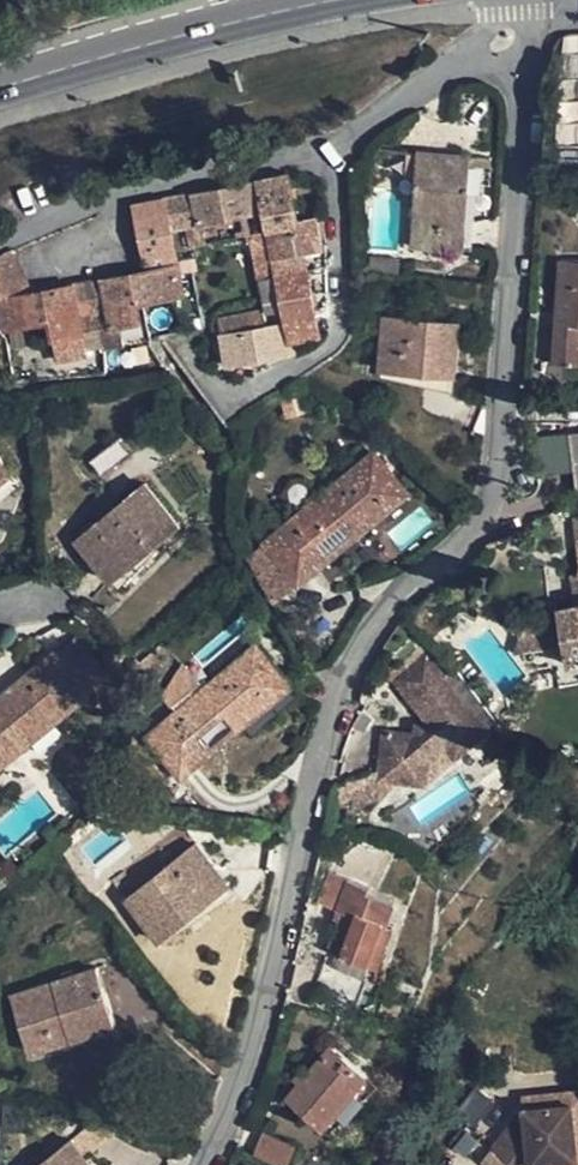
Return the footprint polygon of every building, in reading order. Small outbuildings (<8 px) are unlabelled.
[(464,249),(469,156),(417,151),(412,245),(464,249)] [(289,176),(259,182),(264,210),(286,324),(222,337),(226,358),(192,382),(225,425),(260,402),(230,363),(293,350),(291,339),(320,334),(304,252),(321,248),(315,219),(299,222),(289,176)] [(246,214),(264,210),(259,182),(242,185),(246,214)] [(173,229),(246,214),(242,185),(135,206),(144,252),(176,246),(173,229)] [(144,252),(148,271),(180,263),(176,246),(144,252)] [(0,259),(0,275),(20,264),(14,252),(0,259)] [(560,260),(554,361),(577,363),(577,261),(560,260)] [(102,280),(108,308),(112,326),(141,320),(137,302),(186,291),(180,263),(148,271),(102,280)] [(26,277),(20,264),(0,275),(0,290),(26,277)] [(95,311),(108,308),(102,280),(87,283),(95,311)] [(95,311),(87,283),(0,301),(6,328),(50,320),(53,337),(82,331),(78,314),(95,311)] [(453,372),(456,323),(383,318),(381,368),(453,372)] [(567,433),(573,470),(576,490),(577,490),(577,432),(567,433)] [(534,475),(573,470),(567,433),(530,439),(534,475)] [(322,496),(344,522),(356,536),(407,494),(374,454),(322,496)] [(0,460),(0,482),(11,473),(0,460)] [(79,541),(111,580),(177,523),(147,487),(79,541)] [(322,496),(298,516),(318,542),(344,522),(322,496)] [(318,542),(298,516),(267,542),(299,582),(330,558),(318,542)] [(560,606),(570,663),(577,661),(577,603),(560,606)] [(255,645),(202,690),(224,716),(237,729),(289,686),(255,645)] [(54,653),(0,697),(0,765),(88,694),(54,653)] [(417,726),(416,735),(384,731),(379,777),(426,782),(429,758),(446,745),(456,756),(484,732),(421,658),(394,681),(429,723),(417,726)] [(200,734),(224,716),(202,690),(180,710),(200,734)] [(213,751),(200,734),(180,710),(148,737),(182,777),(213,751)] [(227,883),(197,843),(128,898),(159,938),(227,883)] [(366,895),(368,889),(347,881),(338,909),(342,911),(328,947),(367,961),(383,921),(387,922),(393,905),(366,895)] [(115,1023),(95,967),(10,994),(28,1052),(115,1023)] [(310,1071),(299,1084),(287,1098),(322,1127),(366,1074),(332,1047),(310,1071)] [(293,1078),(299,1084),(310,1071),(304,1066),(293,1078)] [(510,1130),(492,1157),(502,1164),(557,1164),(577,1163),(569,1108),(522,1114),(528,1137),(522,1139),(510,1130)] [(522,1114),(510,1130),(522,1139),(528,1137),(522,1114)] [(297,1145),(263,1130),(252,1152),(284,1164),(289,1164),(297,1145)] [(71,1140),(40,1164),(91,1164),(71,1140)]
